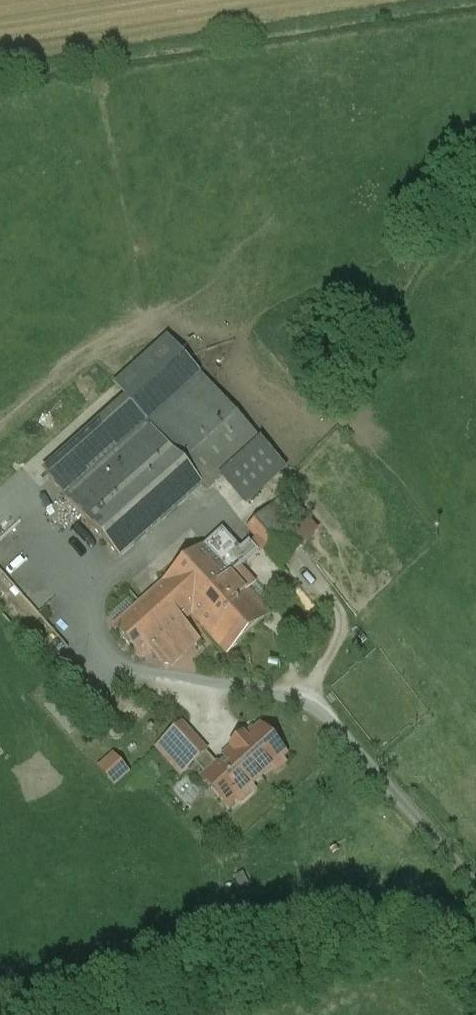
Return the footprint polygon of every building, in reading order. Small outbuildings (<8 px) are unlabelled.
[(163,344),(114,388),(131,407),(147,425),(197,380),(181,362),(163,344)] [(197,380),(147,425),(170,450),(202,486),(201,487),(206,492),(237,464),(258,445),(257,445),(256,446),(197,380)] [(131,407),(49,481),(65,499),(147,425),(131,407)] [(147,425),(65,499),(87,524),(170,450),(147,425)] [(258,445),(237,464),(254,482),(274,463),(258,445)] [(170,450),(87,524),(119,559),(201,487),(202,486),(170,450)] [(294,515),(281,500),(273,507),(286,522),(294,515)] [(286,522),(273,507),(248,529),(265,549),(264,549),(280,567),(306,545),(286,522)] [(223,531),(204,548),(223,568),(241,552),(223,531)] [(193,616),(192,617),(228,656),(269,618),(247,594),(255,587),(240,571),(259,554),(250,544),(241,552),(223,568),(233,580),(193,616)] [(204,548),(164,584),(164,585),(193,616),(233,580),(223,568),(204,548)] [(0,564),(0,600),(20,625),(24,621),(34,633),(32,635),(51,659),(67,647),(0,564)] [(164,585),(114,630),(142,662),(192,617),(193,616),(164,585)] [(319,617),(309,627),(316,635),(327,625),(319,617)] [(183,625),(152,653),(163,666),(170,666),(198,642),(183,625)] [(206,754),(182,727),(172,737),(180,746),(172,753),(188,770),(195,765),(206,754)] [(247,743),(245,740),(233,750),(235,753),(218,768),(206,754),(195,765),(225,798),(231,793),(241,804),(254,791),(251,788),(286,757),(262,730),(247,743)] [(172,737),(164,744),(172,753),(180,746),(172,737)] [(129,774),(114,757),(99,771),(106,779),(107,780),(107,779),(114,787),(129,774)]
